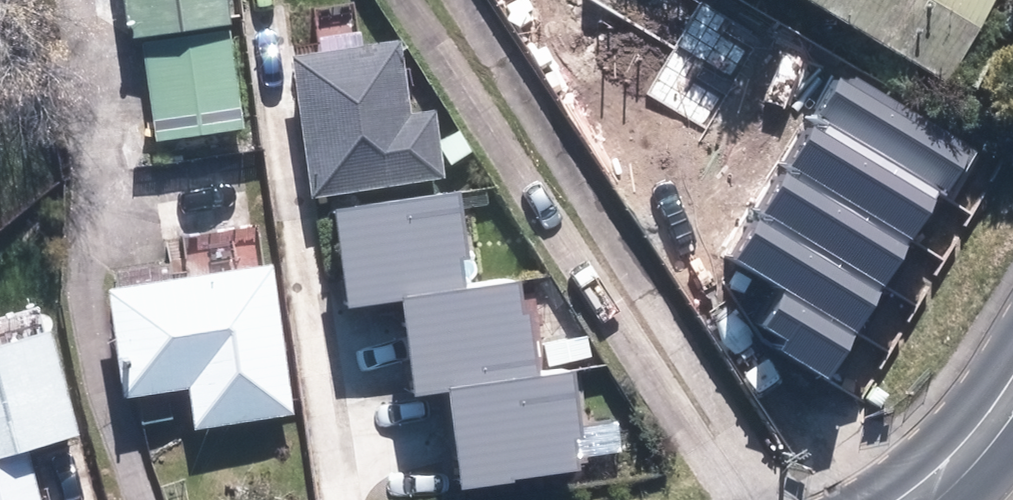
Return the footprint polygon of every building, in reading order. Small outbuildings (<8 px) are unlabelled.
[(154,140),(240,126),(221,0),(117,0),(122,35),(138,33),(154,140)] [(938,79),(986,0),(805,0),(938,79)] [(399,42),(293,56),(313,198),(445,180),(436,111),(409,115),(399,42)] [(850,82),(820,130),(940,204),(940,205),(971,156),(850,82)] [(792,174),(912,248),(940,204),(820,130),(792,174)] [(792,174),(764,219),(884,293),(912,248),(792,174)] [(404,298),(467,289),(455,195),(337,210),(350,305),(404,298)] [(764,219),(739,260),(789,291),(858,334),(884,293),(764,219)] [(192,388),(197,428),(289,417),(269,268),(111,289),(127,398),(192,388)] [(453,389),(541,378),(528,281),(467,289),(404,298),(417,394),(453,389)] [(831,377),(858,334),(789,291),(762,334),(831,377)] [(0,347),(0,499),(40,499),(26,449),(78,435),(50,333),(0,347)] [(541,378),(453,389),(467,488),(588,472),(575,373),(541,378)]
